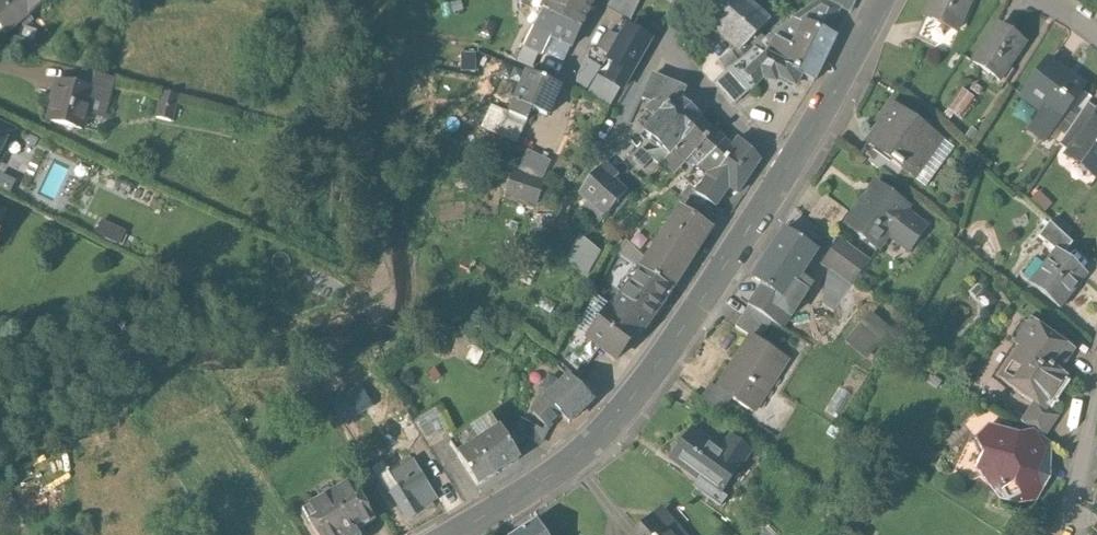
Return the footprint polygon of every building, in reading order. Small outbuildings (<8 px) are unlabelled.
[(0,3),(0,32),(2,34),(41,0),(4,0),(0,3)] [(540,15),(542,12),(580,31),(594,1),(592,0),(534,0),(529,10),(540,15)] [(743,0),(724,0),(705,21),(739,52),(755,37),(768,23),(743,0)] [(927,16),(956,29),(969,0),(931,0),(925,15),(927,16)] [(572,48),(580,31),(542,12),(540,15),(524,47),(540,54),(548,37),(572,48)] [(947,50),(956,29),(927,16),(917,37),(947,50)] [(804,54),(823,63),(835,39),(804,24),(791,49),(803,55),(804,54)] [(1024,44),(997,26),(972,63),(999,81),(1024,44)] [(649,41),(626,28),(608,59),(615,63),(604,80),(620,91),(649,41)] [(813,82),(823,63),(804,54),(803,55),(791,49),(784,64),(767,55),(754,67),(746,75),(756,86),(762,79),(776,82),(778,78),(794,86),(800,75),(813,82)] [(1018,106),(1022,100),(1025,96),(1040,105),(1059,118),(1083,87),(1047,61),(1017,105),(1018,106)] [(560,88),(528,73),(517,97),(515,103),(546,117),(560,88)] [(644,112),(653,119),(673,99),(683,100),(681,98),(686,90),(652,75),(641,100),(651,104),(644,112)] [(620,91),(604,80),(598,76),(586,95),(610,108),(620,91)] [(92,92),(55,83),(51,100),(54,101),(48,122),(83,131),(92,92)] [(1043,140),(1059,118),(1040,105),(1025,96),(1022,100),(1037,112),(1026,128),(1043,140)] [(702,120),(683,100),(673,99),(653,119),(642,132),(669,156),(700,122),(702,120)] [(939,142),(891,106),(883,116),(886,118),(868,142),(894,160),(893,161),(901,167),(902,166),(909,172),(923,153),(928,156),(939,142)] [(1069,155),(1096,173),(1096,114),(1069,155)] [(712,132),(700,122),(669,156),(661,165),(672,177),(686,164),(693,170),(723,142),(712,132)] [(11,135),(0,129),(0,156),(11,135)] [(738,139),(730,148),(730,149),(733,153),(729,156),(730,157),(720,168),(719,168),(708,180),(706,177),(695,193),(698,196),(692,205),(701,211),(707,202),(715,208),(728,187),(738,194),(760,160),(738,139)] [(699,176),(706,177),(708,180),(719,168),(720,168),(730,157),(729,156),(733,153),(730,149),(730,148),(723,142),(693,170),(699,176)] [(626,194),(600,169),(580,195),(605,219),(626,194)] [(542,184),(511,174),(504,194),(535,204),(542,184)] [(910,207),(877,184),(848,225),(880,248),(890,235),(911,250),(906,257),(908,258),(929,228),(906,212),(910,207)] [(712,229),(679,208),(640,270),(670,289),(673,291),(712,229)] [(1039,239),(1057,253),(1062,257),(1072,246),(1049,226),(1039,239)] [(817,249),(784,227),(751,277),(762,284),(784,298),(795,282),(817,249)] [(869,260),(840,240),(821,264),(828,269),(852,286),(869,260)] [(1057,253),(1044,268),(1031,284),(1060,308),(1086,277),(1074,267),(1077,263),(1070,257),(1067,261),(1062,257),(1057,253)] [(1031,284),(1044,268),(1035,260),(1021,276),(1031,284)] [(852,286),(828,269),(822,304),(834,312),(852,286)] [(612,310),(610,308),(587,339),(615,360),(638,330),(641,333),(664,302),(662,300),(670,289),(640,270),(628,286),(629,286),(612,310)] [(784,298),(762,284),(748,305),(771,320),(781,326),(787,317),(790,319),(808,291),(795,282),(784,298)] [(771,320),(748,305),(735,326),(751,336),(758,340),(771,320)] [(1072,352),(1031,325),(1016,348),(1021,352),(1000,383),(1033,404),(1045,413),(1047,410),(1067,381),(1057,374),(1072,352)] [(758,340),(751,336),(718,388),(755,411),(788,359),(758,340)] [(593,398),(568,376),(559,385),(554,380),(548,381),(541,388),(541,394),(543,396),(541,397),(533,413),(548,428),(561,414),(569,422),(593,398)] [(1045,413),(1033,404),(1020,423),(1044,440),(1058,418),(1047,410),(1045,413)] [(500,428),(459,455),(479,485),(519,458),(500,428)] [(1003,441),(992,428),(979,440),(986,458),(977,474),(1002,491),(1000,501),(1018,504),(1022,497),(1035,501),(1042,490),(1036,481),(1041,467),(1039,466),(1048,450),(1051,449),(1051,446),(1034,434),(1023,444),(1012,436),(1003,441)] [(721,451),(692,430),(672,458),(703,480),(698,488),(720,503),(726,495),(719,491),(749,449),(731,437),(721,451)] [(437,499),(413,461),(390,475),(398,487),(390,492),(408,520),(423,510),(422,508),(437,499)] [(302,511),(316,534),(358,534),(356,532),(374,521),(351,482),(302,511)] [(655,516),(634,534),(684,534),(673,522),(666,528),(655,516)] [(537,521),(516,534),(546,534),(537,521)]
